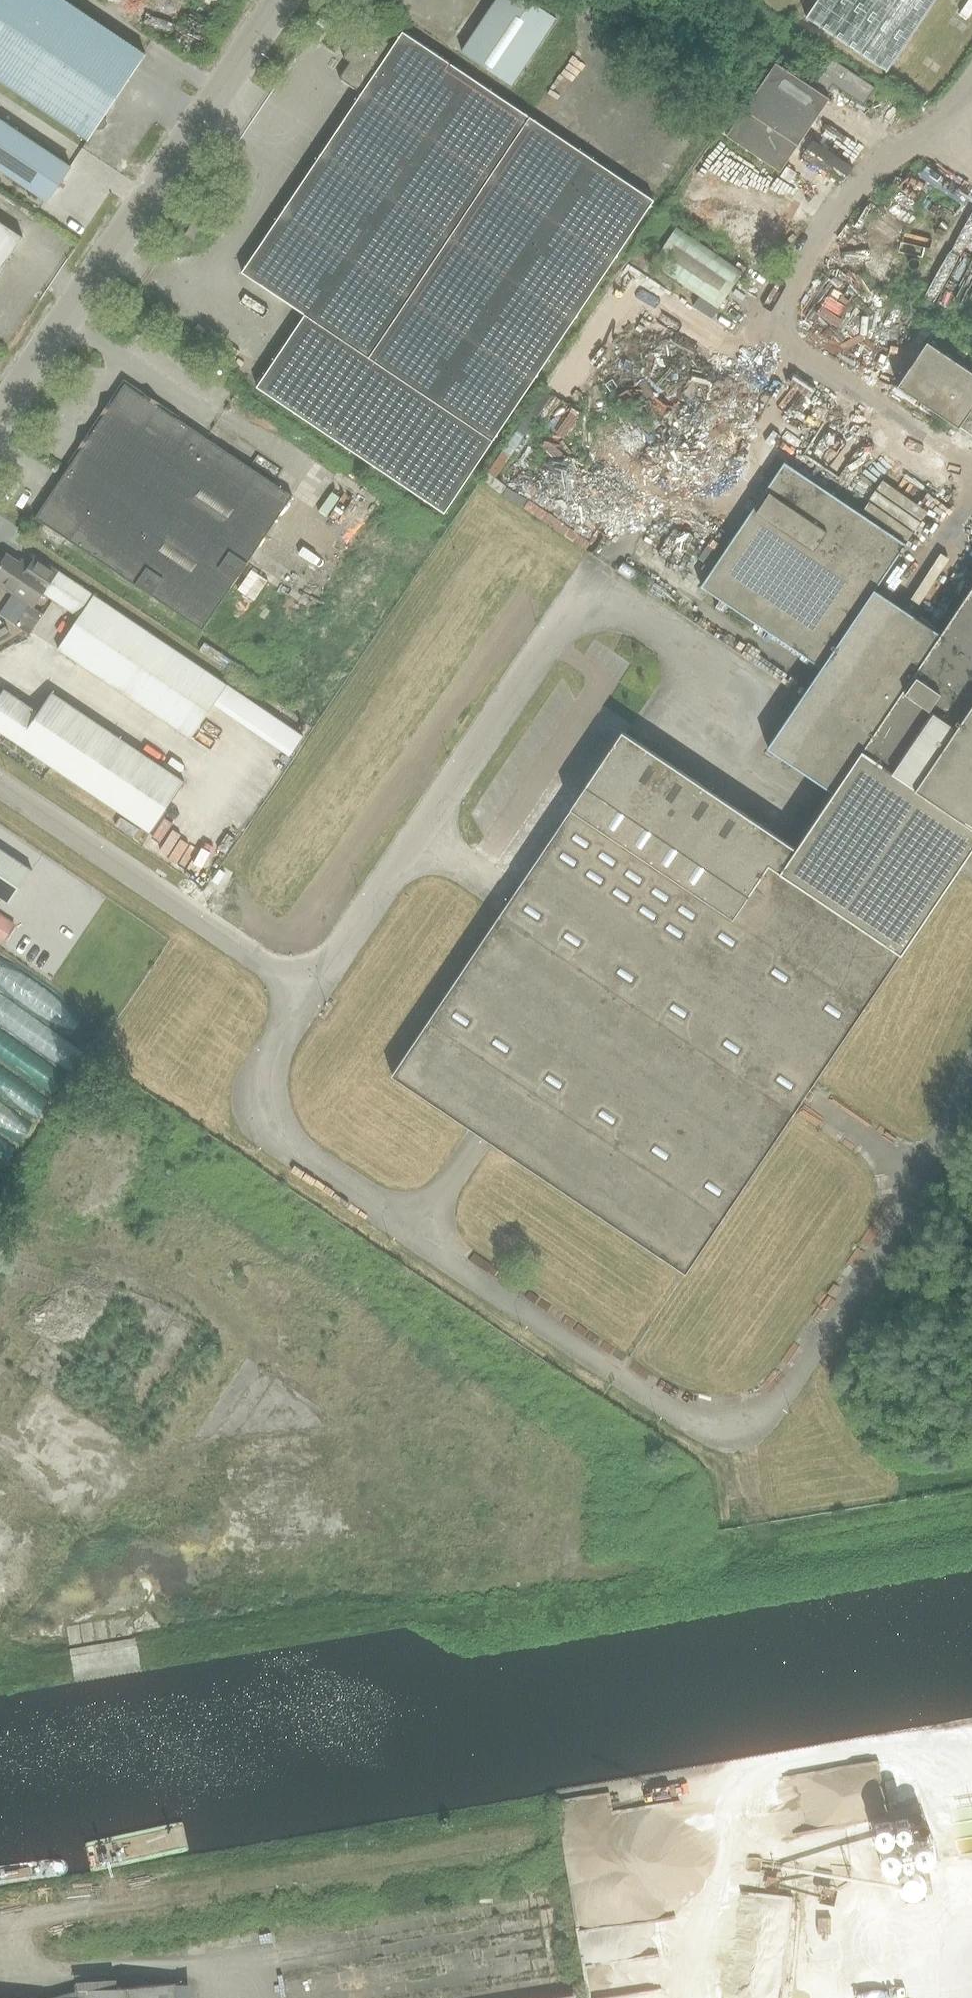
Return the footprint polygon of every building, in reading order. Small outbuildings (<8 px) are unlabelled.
[(89,140),(97,128),(103,131),(110,120),(105,117),(146,55),(65,0),(0,0),(0,80),(89,140)] [(462,51),(513,84),(557,17),(531,0),(496,0),(462,51)] [(806,16),(887,71),(935,0),(817,0),(806,16)] [(655,200),(530,117),(403,32),(393,47),(364,27),(343,58),(350,63),(339,79),(361,94),(242,272),(306,314),(257,387),(445,513),(655,200)] [(774,66),(728,134),(782,171),(828,103),(825,101),(834,87),(867,110),(879,93),(832,61),(820,78),(823,80),(814,94),(774,66)] [(48,200),(70,167),(0,120),(0,171),(47,202),(48,200)] [(23,237),(0,221),(0,272),(23,237)] [(194,240),(202,228),(194,222),(186,234),(194,240)] [(676,226),(651,263),(719,309),(744,272),(676,226)] [(894,388),(955,430),(956,429),(955,429),(971,404),(971,377),(971,376),(924,344),(894,388)] [(203,630),(293,497),(125,384),(35,518),(46,524),(68,540),(203,630)] [(955,429),(956,429),(971,439),(971,404),(955,429)] [(935,636),(871,593),(902,547),(782,465),(698,589),(820,671),(766,751),(831,795),(860,755),(971,831),(971,582),(935,636)] [(0,564),(0,585),(13,593),(0,612),(0,613),(30,633),(43,614),(33,607),(43,592),(58,571),(36,556),(28,568),(7,553),(0,564)] [(191,738),(227,685),(58,571),(43,592),(79,616),(58,649),(191,738)] [(234,675),(239,667),(206,644),(201,652),(234,675)] [(15,741),(151,832),(185,782),(51,692),(38,712),(4,689),(0,694),(0,731),(15,741)] [(831,795),(793,852),(619,734),(567,811),(570,813),(390,1080),(683,1277),(898,958),(899,959),(971,851),(971,831),(860,755),(831,795)] [(0,848),(0,897),(9,904),(32,870),(0,848)] [(0,914),(0,941),(3,942),(15,924),(0,914)] [(869,1759),(846,1779),(863,1799),(858,1804),(871,1818),(886,1805),(879,1797),(892,1786),(869,1759)] [(190,1983),(74,1991),(51,1997),(191,1997),(190,1983)]
